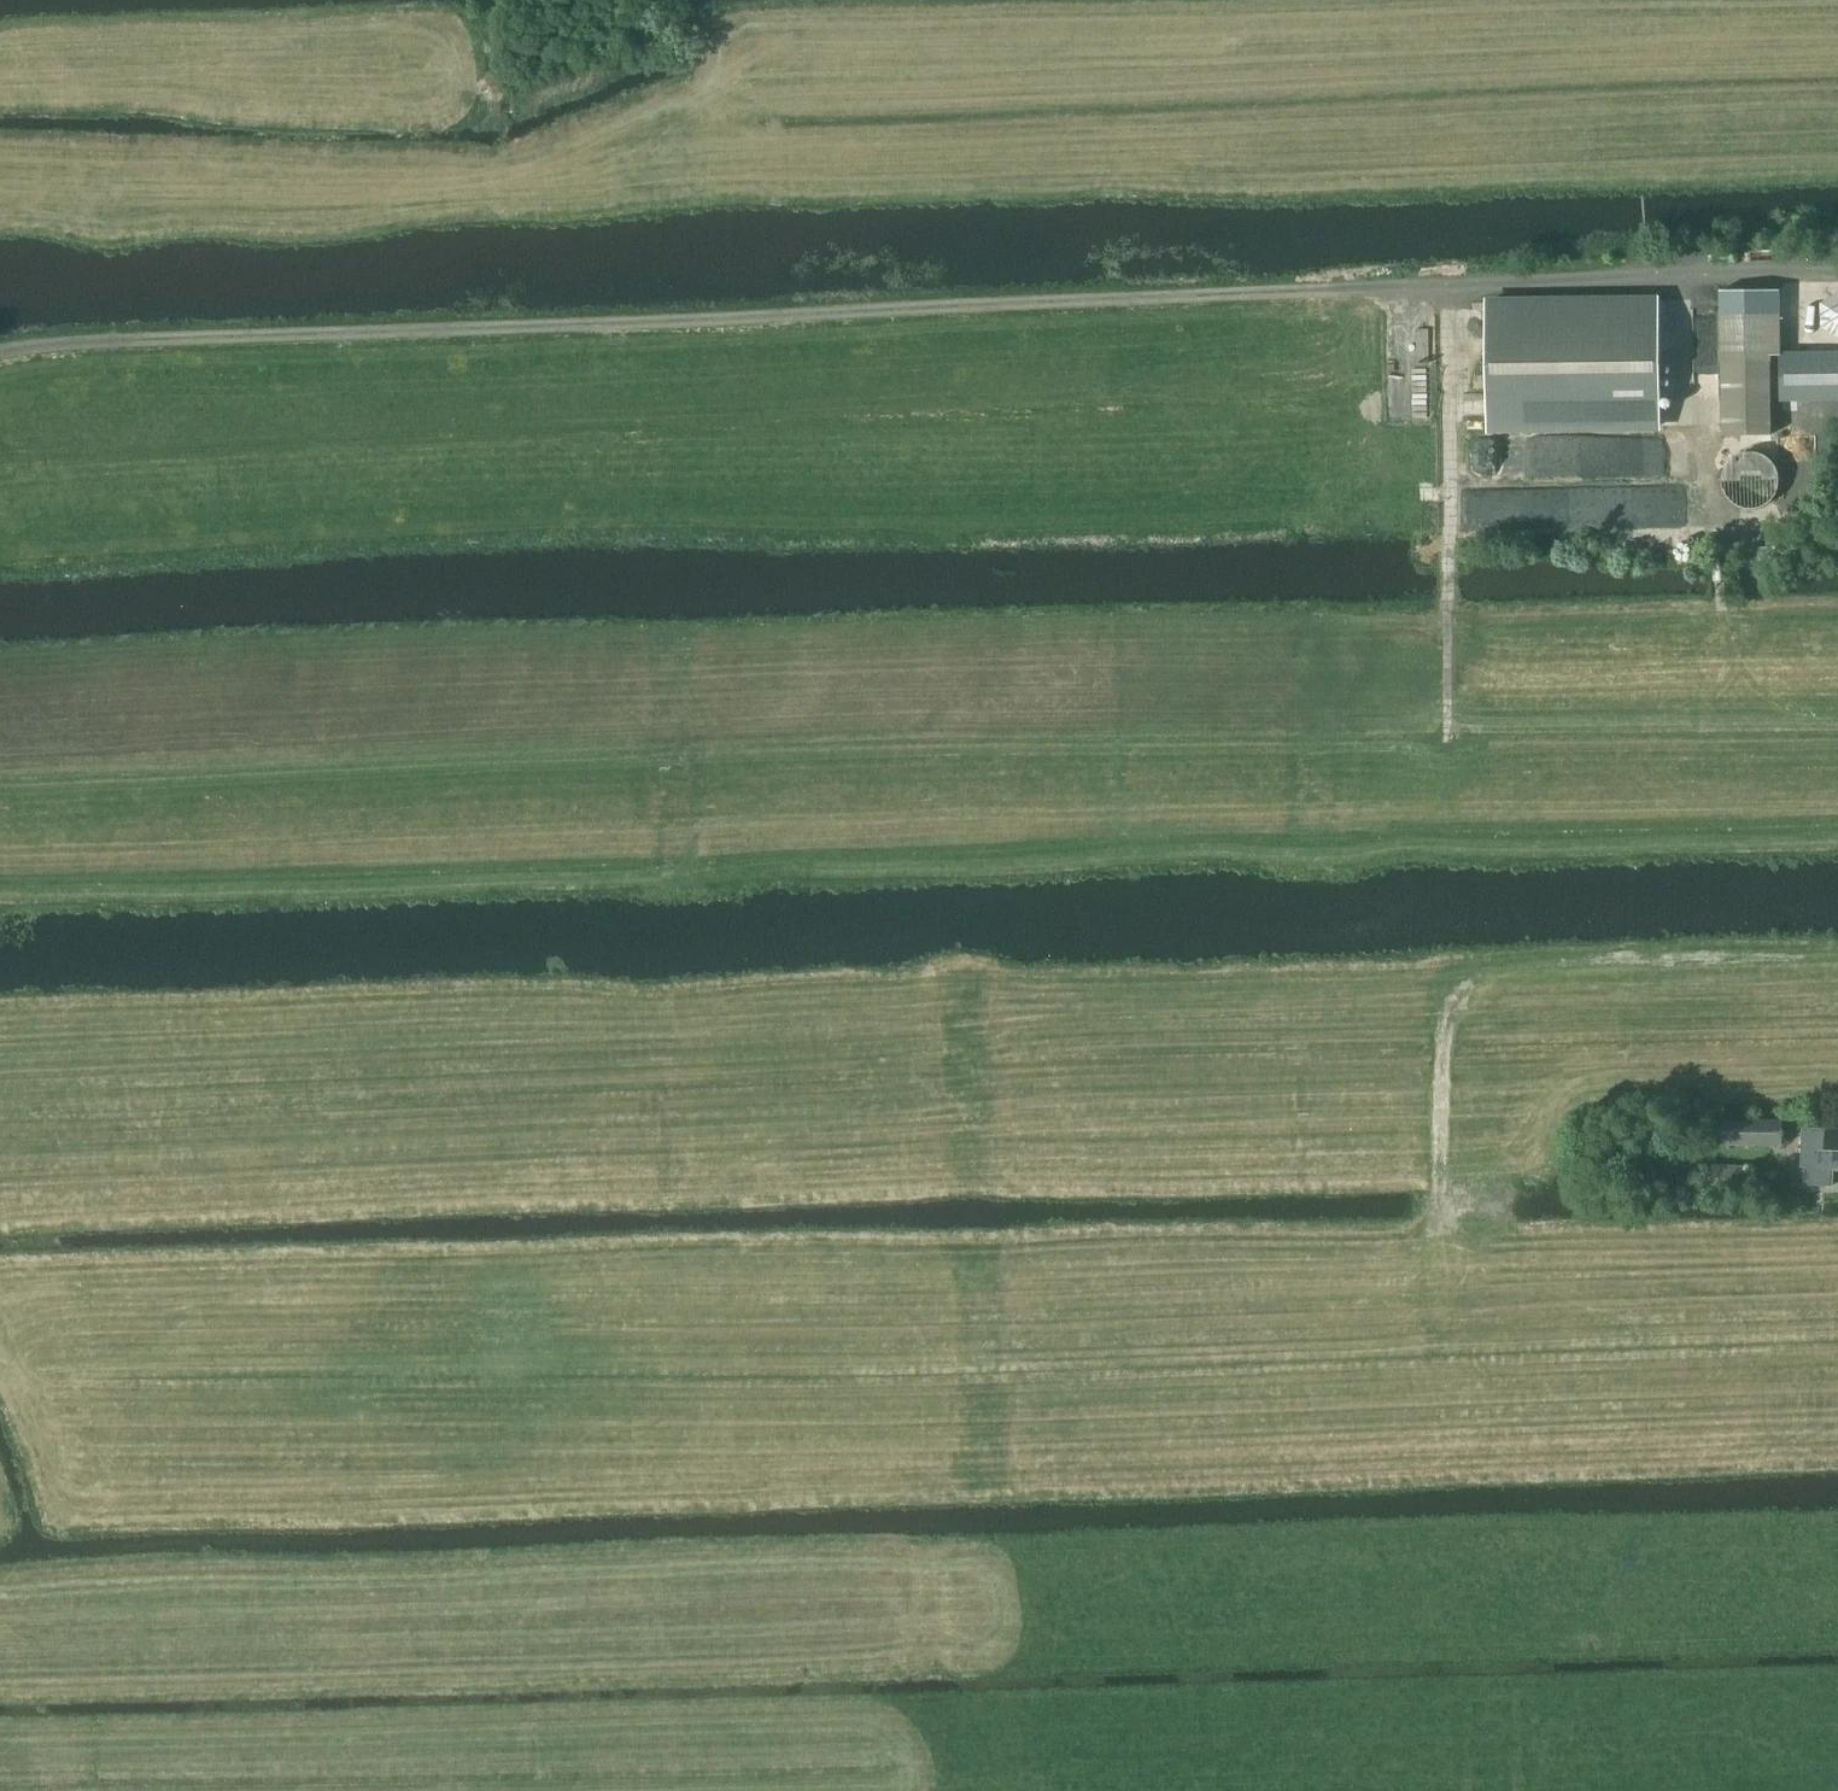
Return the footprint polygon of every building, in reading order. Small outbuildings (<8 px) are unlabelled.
[(1781,355),(1780,290),(1722,291),(1724,436),(1772,435),(1771,356),(1781,356),(1781,355)] [(1821,303),(1822,327),(1837,336),(1837,292),(1821,303)] [(1488,428),(1661,425),(1659,300),(1487,302),(1488,428)] [(1781,355),(1781,356),(1781,399),(1837,398),(1837,354),(1781,355)] [(1746,509),(1753,509),(1762,507),(1768,504),(1773,499),(1777,494),(1779,488),(1780,478),(1778,469),(1775,463),(1771,458),(1762,453),(1756,451),(1750,451),(1743,452),(1737,455),(1730,461),(1726,466),(1723,472),(1722,482),(1724,491),(1728,497),(1732,502),(1740,507),(1746,509)] [(1783,1145),(1783,1120),(1722,1121),(1722,1144),(1783,1145)] [(1803,1165),(1807,1165),(1806,1182),(1832,1184),(1833,1167),(1837,1168),(1837,1130),(1827,1130),(1804,1129),(1803,1165)] [(1744,1191),(1745,1166),(1706,1163),(1706,1189),(1744,1191)]
